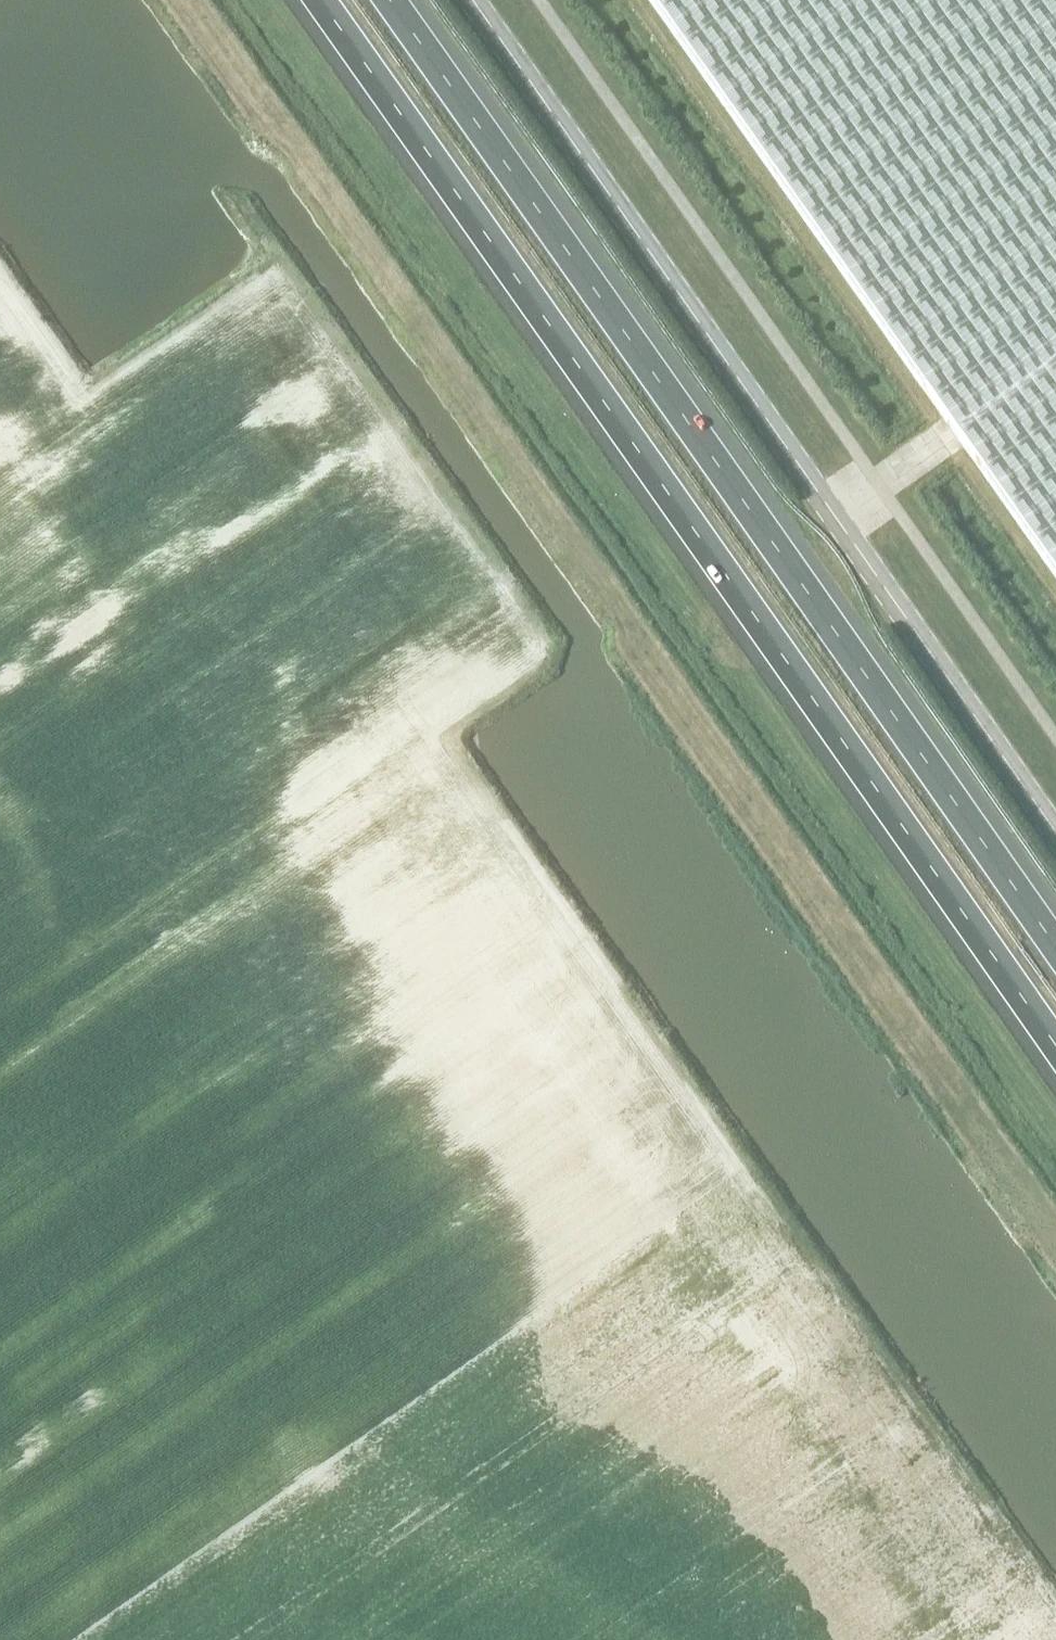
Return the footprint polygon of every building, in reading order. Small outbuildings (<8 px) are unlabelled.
[(1055,579),(1055,0),(648,0),(1055,579)]
